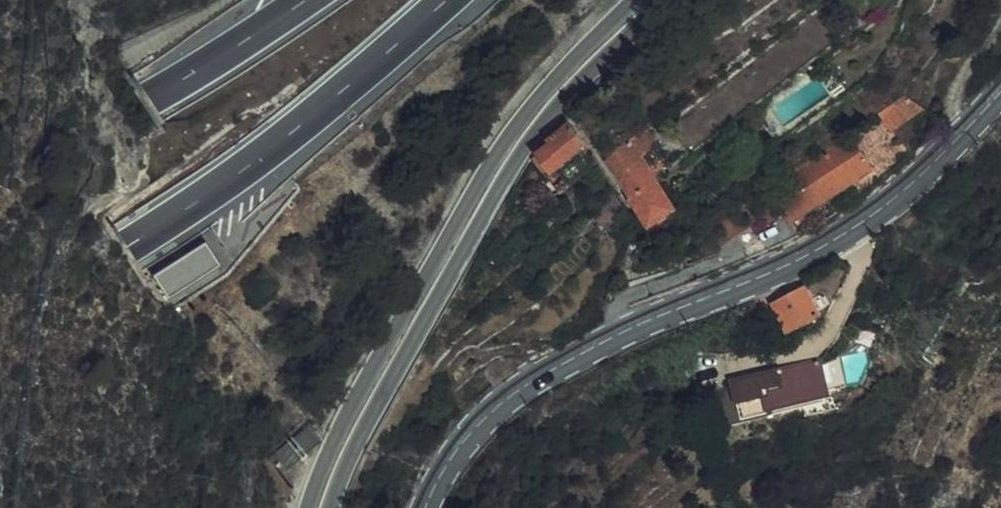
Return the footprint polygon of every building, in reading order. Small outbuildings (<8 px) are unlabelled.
[(910,97),(893,85),(892,86),(878,96),(835,123),(847,140),(858,133),(900,104),(910,97)] [(561,118),(527,146),(539,162),(541,161),(546,157),(568,140),(573,136),(561,118)] [(635,119),(621,129),(631,145),(647,136),(639,124),(636,120),(635,119)] [(847,140),(835,123),(820,133),(754,177),(769,200),(776,210),(816,184),(856,158),(858,156),(847,140)] [(600,142),(594,145),(609,168),(633,207),(637,213),(661,197),(644,169),(631,145),(621,129),(612,135),(600,142)] [(568,140),(546,157),(559,173),(576,159),(584,153),(573,136),(568,140)] [(208,240),(154,275),(169,298),(223,263),(208,240)] [(790,278),(760,294),(777,322),(807,305),(790,278)] [(810,348),(816,372),(837,366),(825,322),(810,348)] [(722,378),(707,382),(714,408),(798,386),(796,378),(816,372),(810,348),(721,371),(722,378)] [(742,416),(765,411),(762,397),(739,402),(742,416)] [(271,433),(259,443),(272,460),(274,461),(286,451),(311,432),(305,425),(297,413),(271,433)]
